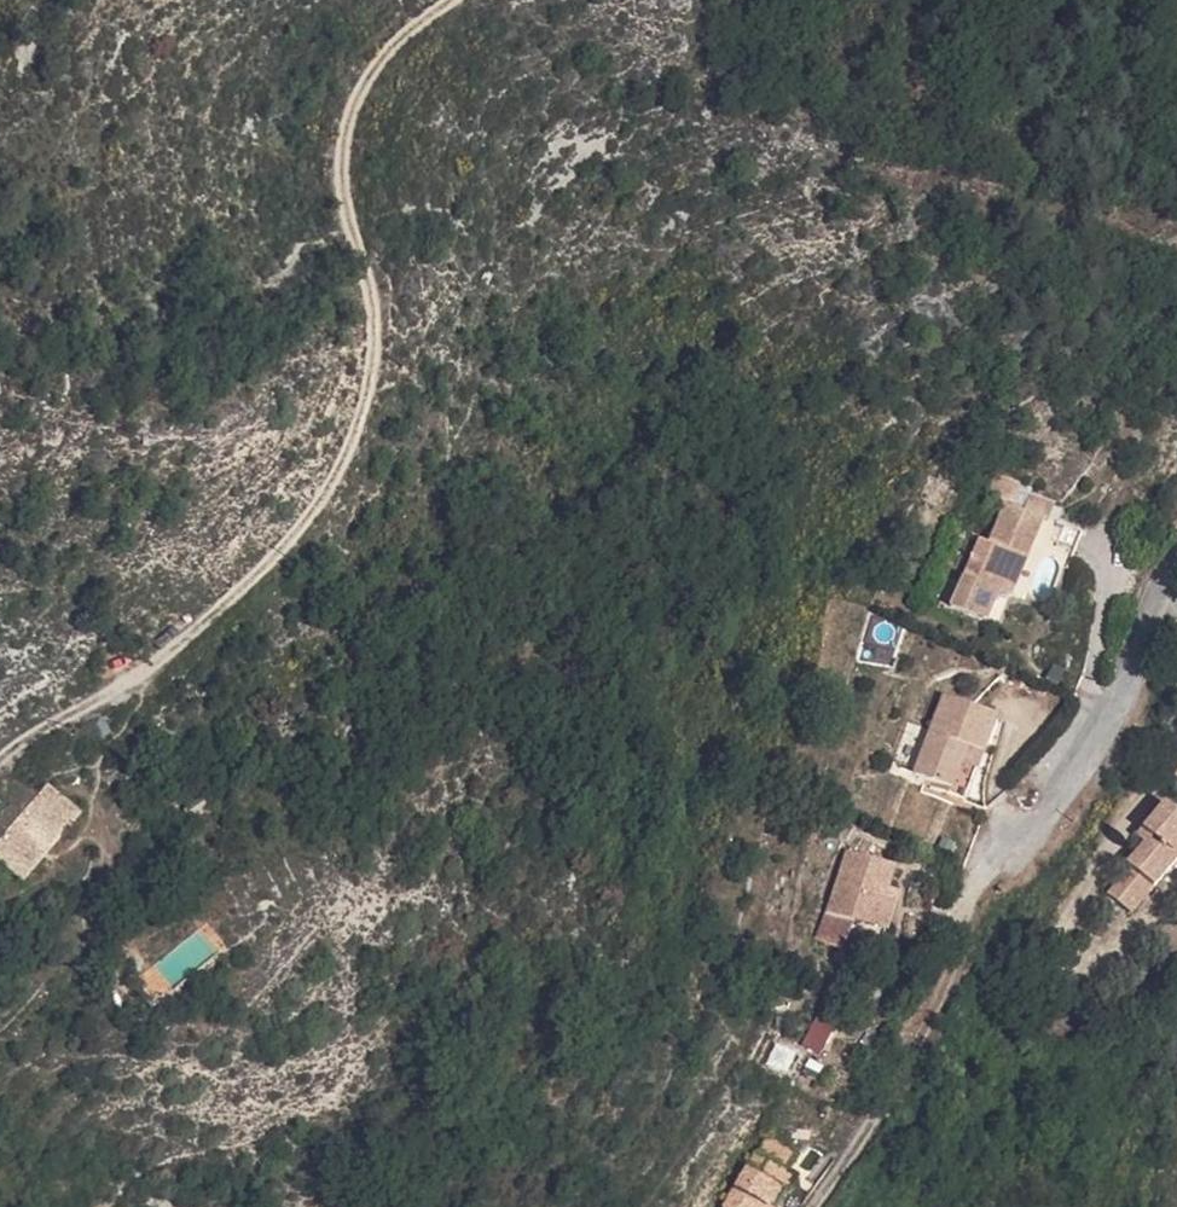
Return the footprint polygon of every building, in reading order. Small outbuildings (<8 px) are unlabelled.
[(1031,510),(1008,497),(1000,513),(1023,525),(1031,510)] [(1040,523),(1032,539),(1049,547),(1055,550),(1063,534),(1040,523)] [(1038,571),(1049,547),(1032,539),(1011,528),(992,565),(984,561),(961,602),(949,626),(985,644),(999,618),(1011,624),(1031,584),(1023,581),(1030,568),(1038,571)] [(949,626),(961,602),(949,596),(937,620),(949,626)] [(965,719),(916,702),(889,784),(921,794),(934,753),(952,759),(965,719)] [(952,759),(934,753),(921,794),(919,801),(936,806),(952,759)] [(49,778),(0,834),(0,859),(21,879),(83,810),(49,778)] [(1132,830),(1142,837),(1135,850),(1122,871),(1127,875),(1110,906),(1133,921),(1174,855),(1176,857),(1176,819),(1148,801),(1132,830)] [(1135,850),(1142,837),(1132,830),(1124,843),(1135,850)] [(830,867),(816,929),(845,937),(860,941),(867,903),(872,878),(830,867)] [(867,903),(860,941),(873,945),(881,908),(867,903)] [(845,937),(816,929),(807,958),(836,966),(845,937)] [(811,1019),(803,1047),(821,1052),(830,1024),(811,1019)] [(762,1174),(773,1162),(742,1145),(706,1206),(751,1206),(768,1181),(762,1174)] [(801,1179),(773,1162),(762,1174),(768,1181),(751,1206),(780,1206),(801,1179)]
